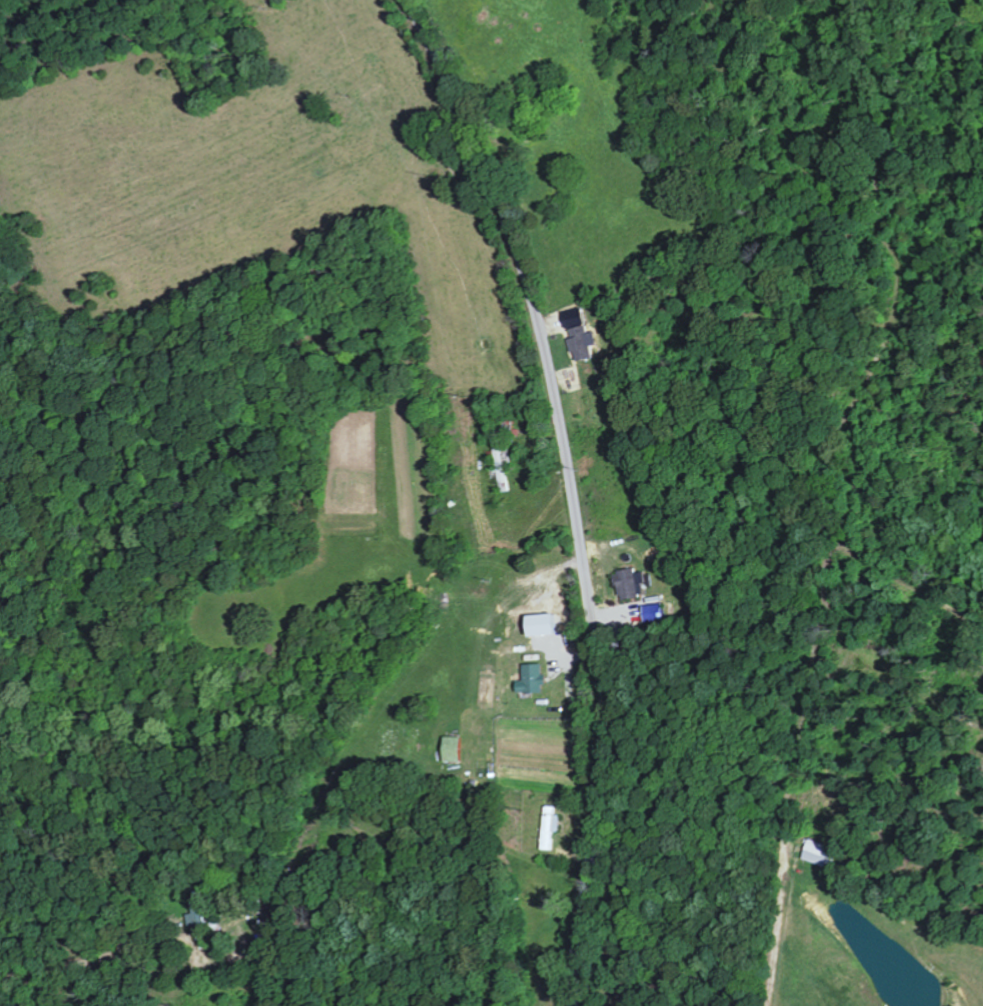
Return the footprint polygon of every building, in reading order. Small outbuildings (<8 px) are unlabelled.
[(573,362),(590,358),(587,346),(595,345),(592,332),(584,334),(579,310),(560,314),(563,329),(565,329),(573,362)] [(641,572),(633,574),(632,570),(612,573),(616,600),(642,596),(640,583),(642,583),(641,572)] [(542,693),(541,665),(521,665),(521,682),(513,682),(514,694),(542,693)] [(553,816),(553,807),(542,807),(541,851),(552,851),(552,833),(557,834),(557,816),(553,816)] [(801,859),(831,871),(839,851),(808,840),(801,859)]
